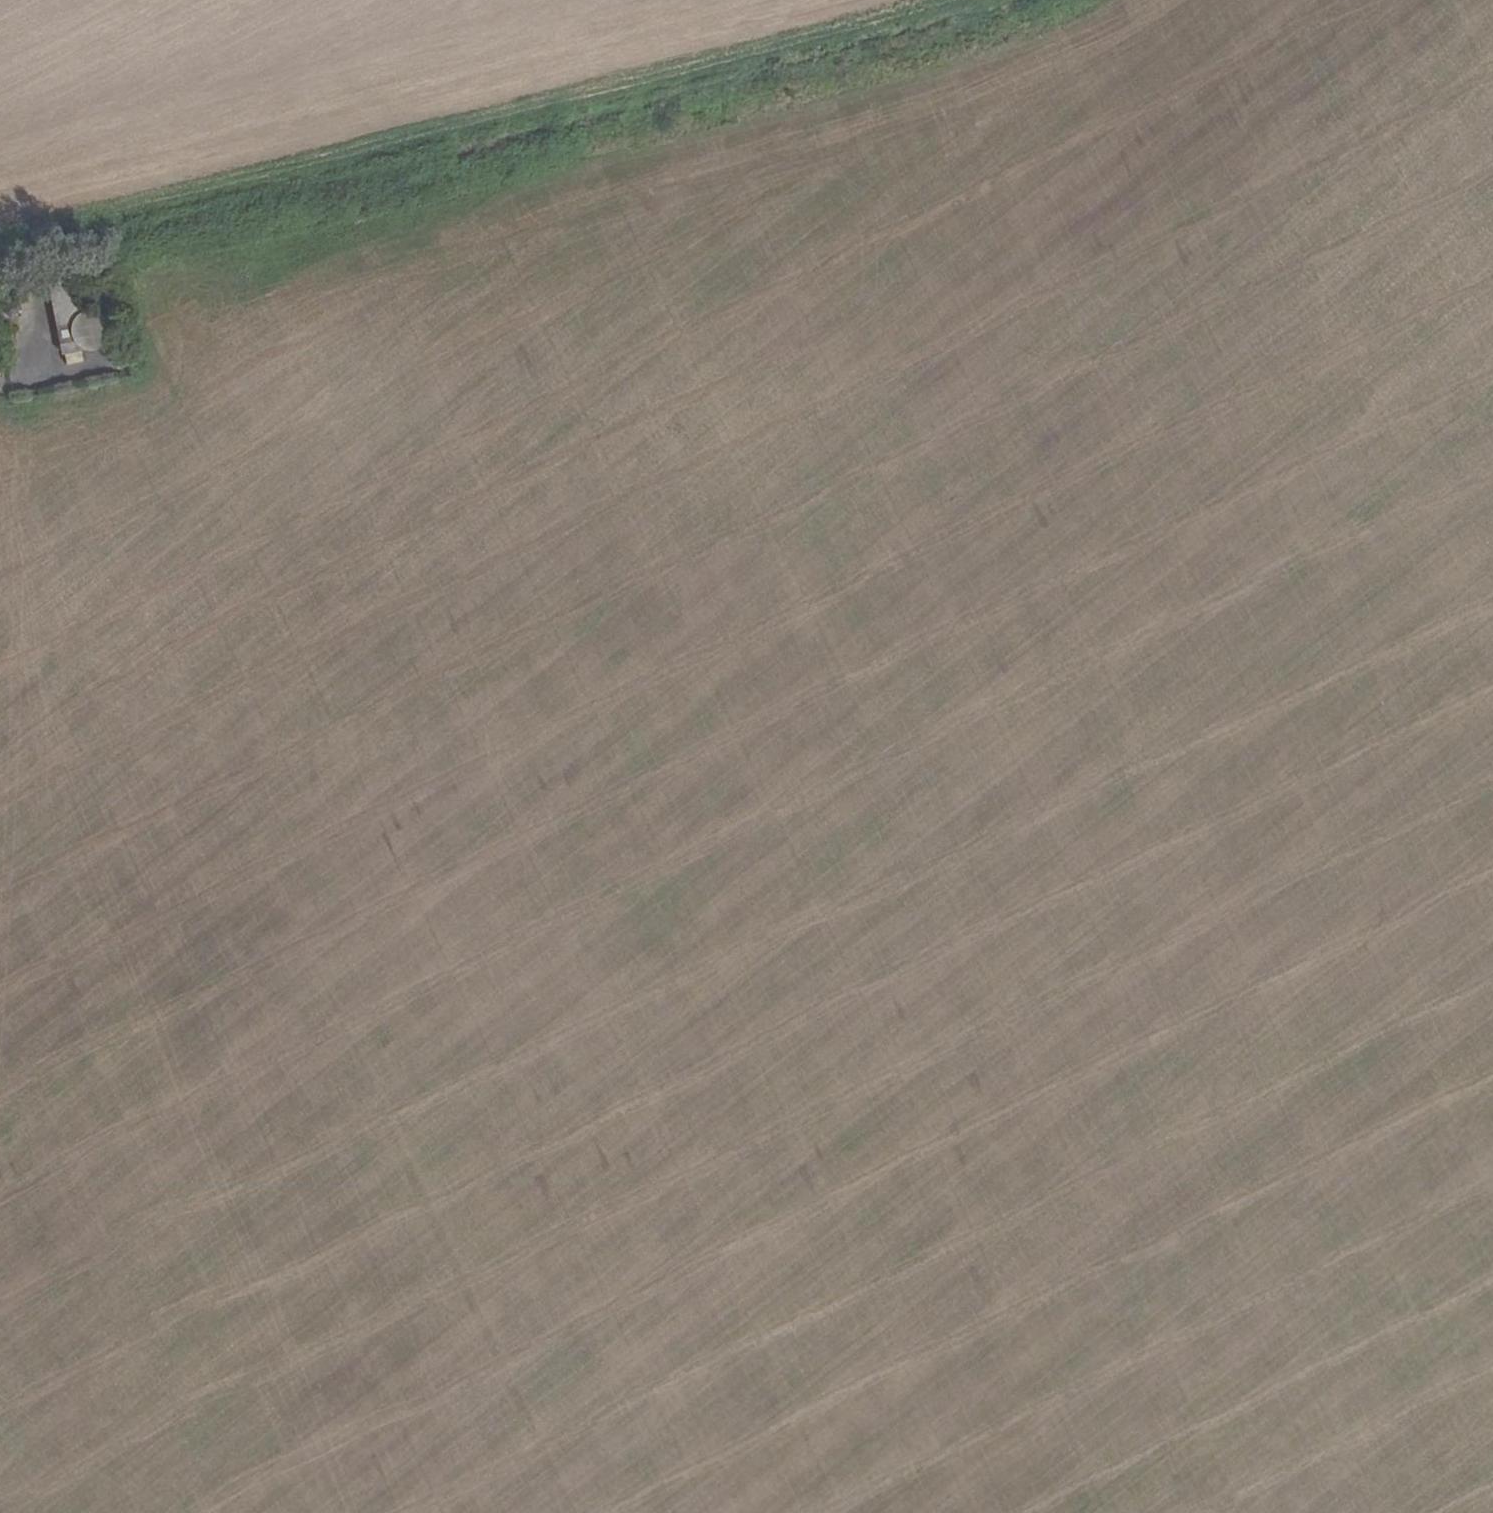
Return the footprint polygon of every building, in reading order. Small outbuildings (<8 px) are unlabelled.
[(45,290),(59,357),(81,352),(81,345),(94,349),(102,344),(108,326),(101,311),(86,311),(83,282),(45,290)]
